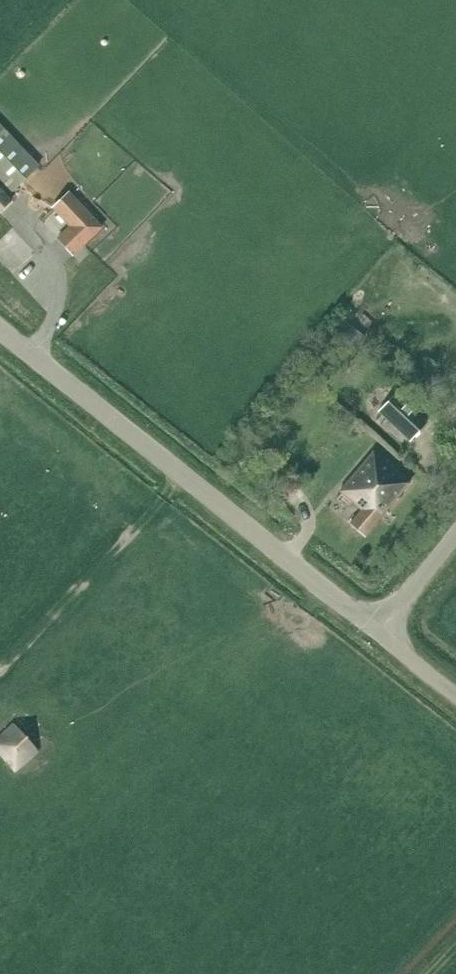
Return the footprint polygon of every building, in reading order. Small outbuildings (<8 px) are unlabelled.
[(12,192),(39,165),(0,124),(0,180),(12,192)] [(11,198),(0,186),(0,208),(11,198)] [(70,192),(52,208),(69,226),(57,238),(74,255),(104,227),(70,192)] [(394,392),(378,409),(379,410),(381,408),(412,435),(410,438),(411,438),(426,421),(394,392)] [(447,423),(455,430),(455,412),(447,423)] [(350,523),(365,536),(410,482),(373,451),(340,491),(361,510),(350,523)] [(0,737),(0,752),(17,770),(38,750),(14,723),(0,737)]
